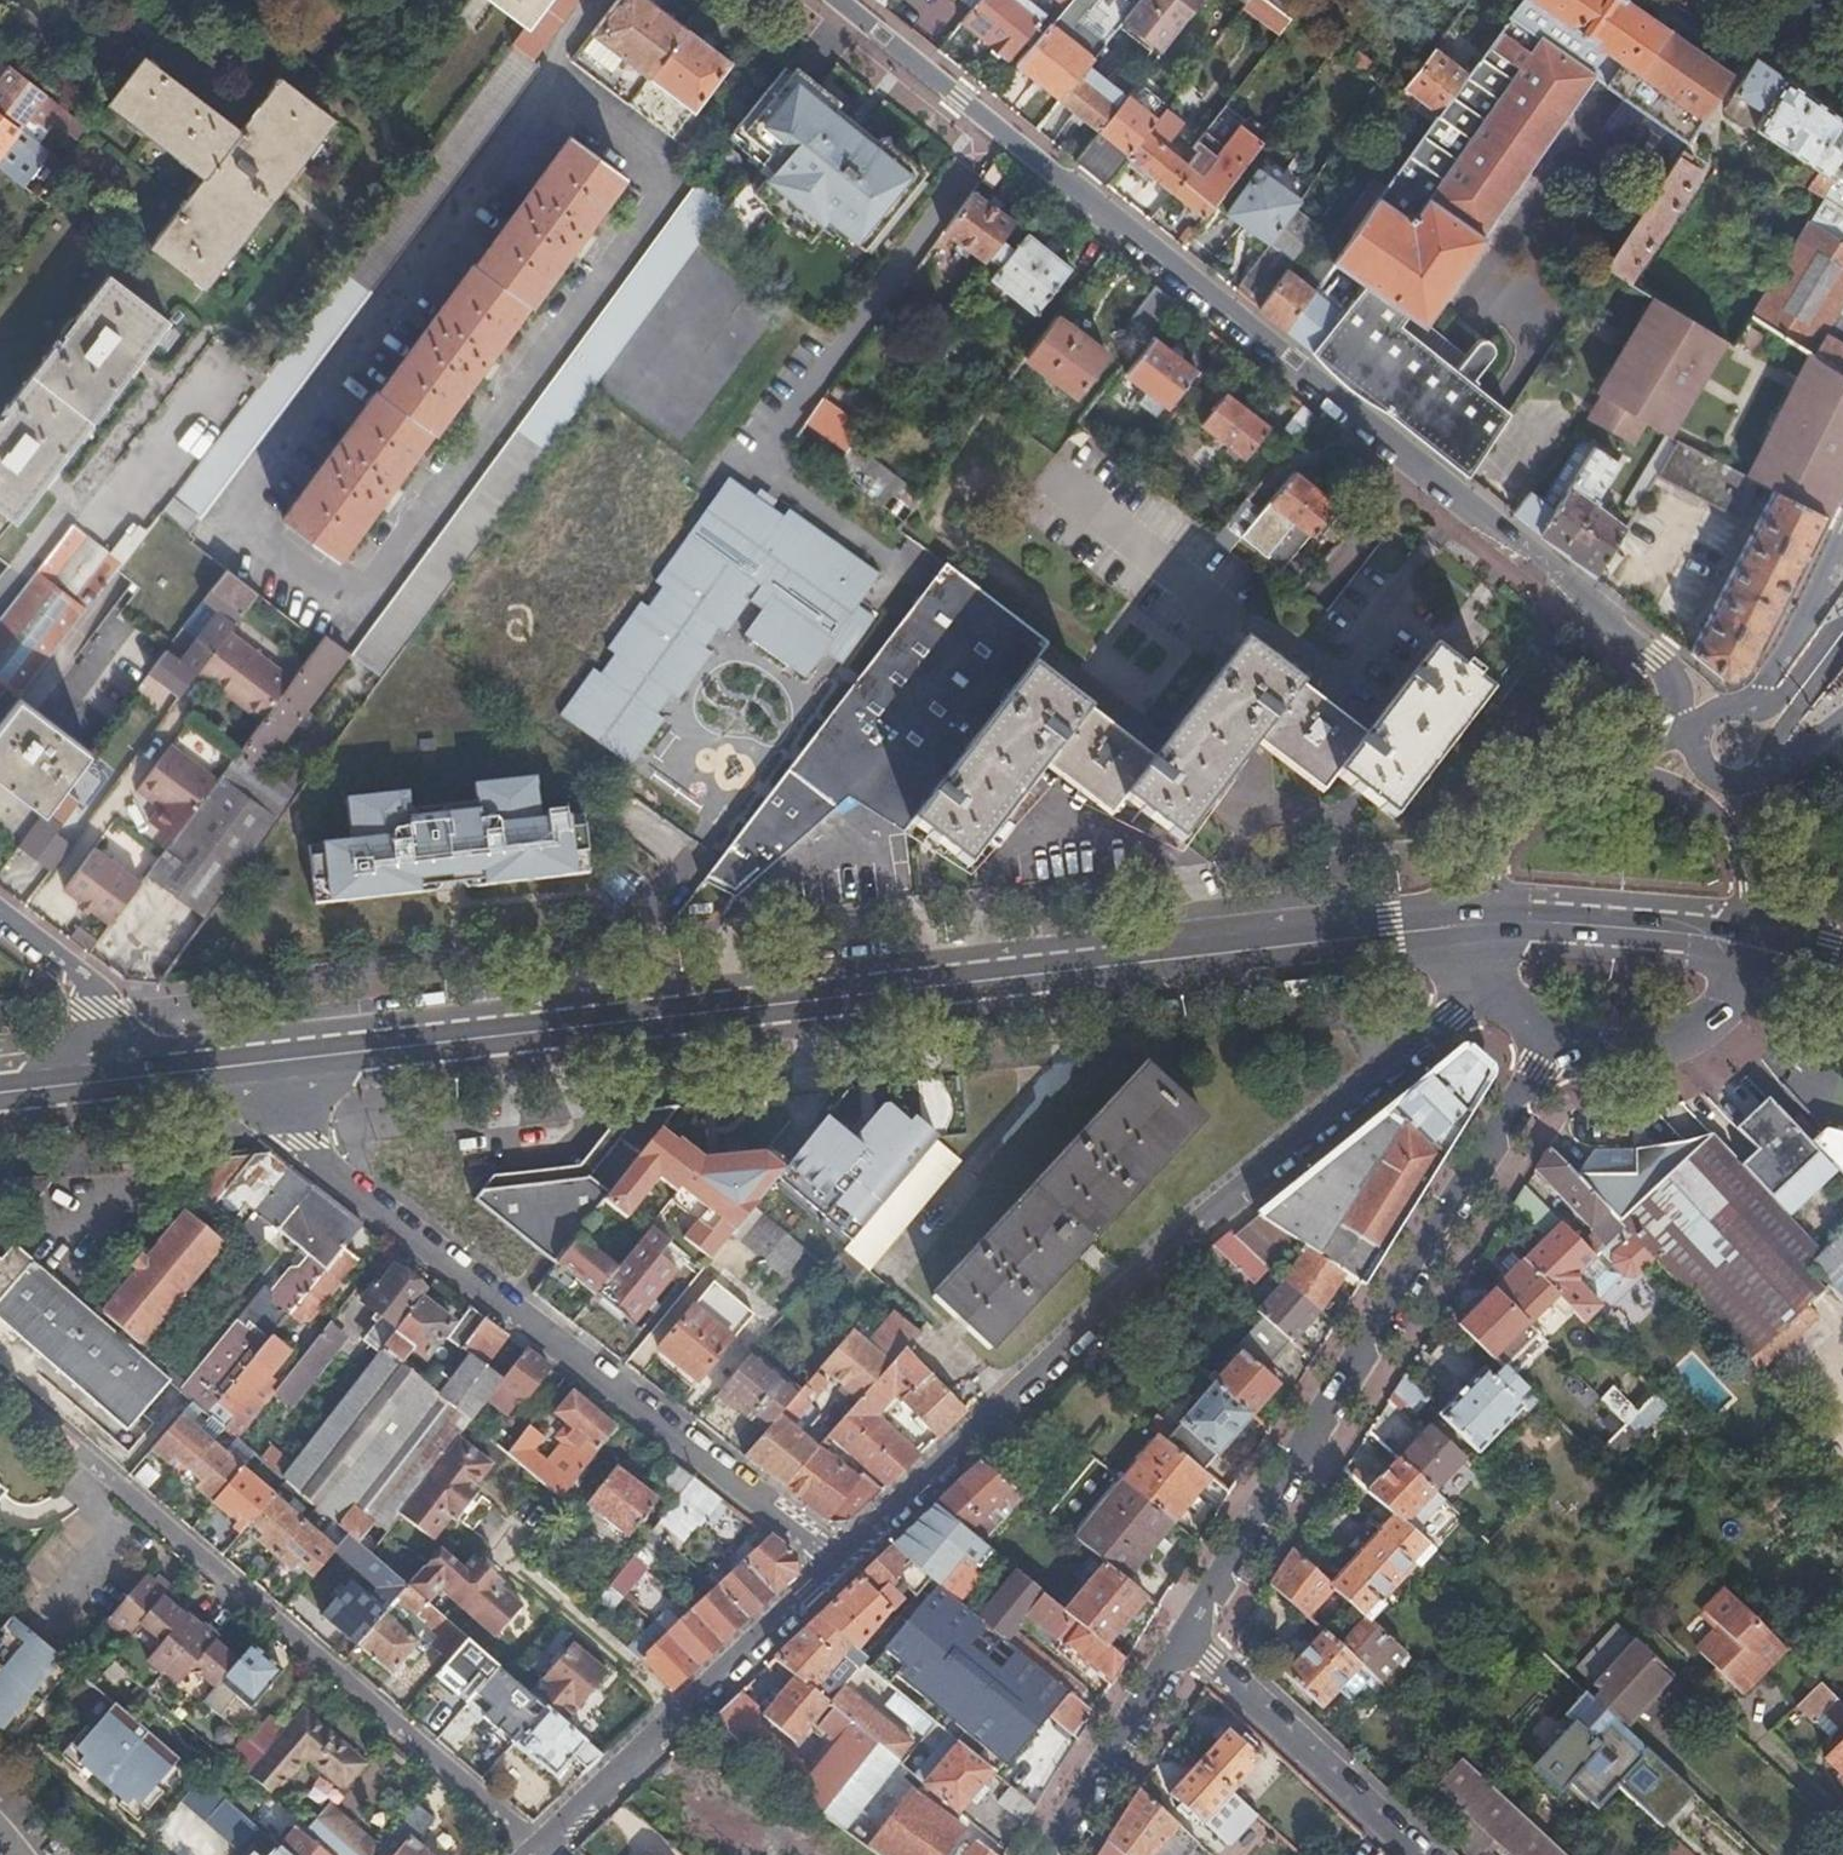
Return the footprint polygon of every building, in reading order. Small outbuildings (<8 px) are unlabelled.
[(578,0),(543,0),(525,24),(407,183),(408,184),(266,374),(257,386),(160,512),(189,534),(541,66),(533,60),(578,0)] [(286,26),(303,0),(281,0),(270,16),(286,26)] [(543,0),(493,0),(525,24),(543,0)] [(693,111),(731,61),(651,0),(615,0),(570,60),(686,146),(705,120),(693,111)] [(960,18),(1017,62),(1068,0),(974,0),(960,18)] [(1060,97),(1086,65),(1123,19),(1124,18),(1119,13),(1128,1),(1127,0),(1068,0),(1017,62),(1060,97)] [(1155,56),(1199,0),(1138,0),(1124,18),(1123,19),(1130,25),(1128,27),(1137,34),(1139,32),(1144,36),(1143,37),(1155,47),(1151,53),(1155,56)] [(1304,27),(1318,8),(1307,0),(1296,0),(1286,13),(1304,27)] [(1428,199),(1482,236),(1593,78),(1676,136),(1638,195),(1646,200),(1679,150),(1744,50),(1738,46),(1723,66),(1629,0),(1523,0),(1510,18),(1539,39),(1428,199)] [(1428,199),(1539,39),(1510,18),(1470,74),(1442,113),(1438,118),(1438,119),(1434,123),(1425,135),(1380,199),(1413,222),(1428,199)] [(119,62),(131,70),(143,55),(130,46),(119,62)] [(1442,113),(1470,74),(1436,49),(1408,89),(1427,102),(1419,112),(1434,123),(1438,119),(1438,118),(1442,113)] [(1821,194),(1842,157),(1842,118),(1753,56),(1732,90),(1764,111),(1754,127),(1817,168),(1807,185),(1821,194)] [(241,129),(143,57),(108,102),(207,176),(155,247),(208,287),(334,116),(277,74),(271,82),(274,84),(241,129)] [(18,127),(26,116),(41,128),(58,105),(8,65),(0,76),(0,113),(18,127)] [(846,233),(856,241),(861,235),(874,245),(927,180),(785,65),(732,130),(745,141),(740,147),(750,155),(752,152),(772,169),(753,192),(767,203),(765,205),(794,229),(796,227),(809,237),(828,214),(848,231),(846,233)] [(1060,97),(1099,128),(1125,95),(1086,65),(1060,97)] [(1075,158),(1104,181),(1126,153),(1144,129),(1153,118),(1125,95),(1099,128),(1075,158)] [(1398,116),(1425,135),(1434,123),(1419,112),(1406,103),(1398,116)] [(23,185),(48,151),(18,127),(0,113),(0,168),(23,185)] [(1169,188),(1203,215),(1262,140),(1244,125),(1203,176),(1186,163),(1169,188)] [(1144,129),(1126,153),(1169,188),(1186,163),(1190,157),(1186,153),(1182,159),(1144,129)] [(581,233),(623,175),(570,137),(476,265),(473,264),(379,393),(377,391),(282,520),(335,559),(377,501),(379,502),(389,488),(387,487),(429,430),(432,431),(473,374),(475,375),(485,361),(484,360),(526,303),(528,305),(570,247),(571,248),(582,234),(581,233)] [(1604,265),(1628,279),(1698,171),(1683,162),(1687,155),(1679,150),(1646,200),(1604,265)] [(1225,209),(1268,241),(1293,206),(1309,185),(1268,155),(1259,166),(1258,166),(1225,209)] [(1807,217),(1842,239),(1842,157),(1821,194),(1810,212),(1807,217)] [(351,654),(381,676),(409,637),(697,242),(725,204),(696,183),(351,654)] [(998,239),(1012,221),(973,191),(934,245),(940,249),(950,235),(984,260),(986,256),(998,239)] [(1482,236),(1428,199),(1413,222),(1380,199),(1351,239),(1315,289),(1286,329),(1468,474),(1509,410),(1465,375),(1400,324),(1408,313),(1425,325),(1484,238),(1482,236)] [(1293,206),(1268,241),(1245,272),(1270,291),(1286,268),(1317,224),(1293,206)] [(1838,309),(1842,301),(1842,239),(1807,217),(1749,315),(1812,354),(1818,357),(1842,373),(1842,312),(1838,309)] [(1329,241),(1302,280),(1286,268),(1270,291),(1258,307),(1286,329),(1315,289),(1351,239),(1342,232),(1333,244),(1329,241)] [(989,279),(1035,314),(1070,268),(1023,233),(1011,249),(998,239),(986,256),(999,266),(989,279)] [(13,519),(163,320),(104,275),(0,413),(0,510),(13,519)] [(1125,333),(1137,343),(1171,298),(1153,284),(1125,319),(1132,324),(1125,333)] [(1642,331),(1661,299),(1653,294),(1635,326),(1642,331)] [(1647,405),(1676,422),(1688,401),(1678,394),(1695,364),(1706,370),(1725,337),(1661,299),(1642,331),(1635,326),(1616,359),(1623,364),(1605,395),(1641,416),(1647,405)] [(1400,324),(1465,375),(1472,364),(1425,325),(1408,313),(1400,324)] [(1025,355),(1076,393),(1107,353),(1056,314),(1025,355)] [(1747,324),(1738,340),(1753,349),(1763,334),(1747,324)] [(1124,373),(1169,407),(1197,370),(1152,336),(1124,373)] [(1485,348),(1472,364),(1482,372),(1494,355),(1485,348)] [(257,386),(266,374),(243,356),(237,364),(251,375),(247,379),(257,386)] [(1756,482),(1772,490),(1823,517),(1842,476),(1842,373),(1818,357),(1789,412),(1778,407),(1761,441),(1763,442),(1772,447),(1755,482),(1756,482)] [(1598,390),(1605,395),(1623,364),(1616,359),(1598,390)] [(1678,394),(1688,401),(1706,370),(1695,364),(1678,394)] [(1017,368),(1005,387),(1028,400),(1039,381),(1017,368)] [(1200,422),(1245,457),(1269,425),(1225,390),(1200,422)] [(1634,443),(1648,420),(1641,416),(1605,395),(1591,419),(1634,443)] [(819,433),(844,450),(851,440),(860,428),(822,400),(806,422),(806,423),(819,433)] [(1283,426),(1295,436),(1314,412),(1302,402),(1283,426)] [(1670,433),(1676,422),(1647,405),(1641,416),(1648,420),(1670,433)] [(1080,445),(1089,434),(1077,424),(1068,436),(1080,445)] [(851,440),(844,450),(831,468),(902,519),(922,494),(851,440)] [(1658,474),(1739,516),(1756,482),(1755,482),(1746,477),(1677,441),(1658,474)] [(1746,477),(1755,482),(1772,447),(1763,442),(1746,477)] [(1540,531),(1595,575),(1624,526),(1596,506),(1600,500),(1595,497),(1618,462),(1592,446),(1591,449),(1568,486),(1553,510),(1528,492),(1514,510),(1540,531)] [(1240,539),(1281,572),(1310,537),(1337,504),(1294,469),(1268,503),(1261,512),(1244,498),(1212,538),(1230,552),(1240,539)] [(823,652),(840,665),(873,618),(856,606),(878,574),(788,508),(782,516),(728,476),(654,580),(662,585),(647,606),(640,600),(607,647),(614,652),(600,672),(593,667),(560,714),(631,766),(664,719),(657,714),(671,694),(678,699),(711,652),(704,647),(718,627),(725,633),(748,600),(761,610),(743,635),(804,680),(823,652)] [(1691,651),(1727,679),(1743,676),(1791,580),(1805,552),(1823,517),(1772,490),(1754,526),(1740,554),(1691,651)] [(146,531),(135,522),(126,534),(121,530),(106,550),(84,533),(84,534),(71,524),(0,616),(0,720),(18,696),(146,531)] [(927,832),(912,820),(1035,667),(1053,645),(944,563),(710,870),(659,942),(974,909),(970,866),(941,843),(937,847),(924,837),(927,832)] [(148,673),(178,696),(196,672),(227,630),(256,592),(226,569),(203,600),(216,610),(180,659),(166,649),(148,673)] [(261,720),(292,679),(227,630),(196,672),(261,720)] [(236,753),(258,769),(293,722),(305,731),(315,717),(303,708),(347,651),(325,635),(292,679),(261,720),(236,753)] [(924,837),(937,847),(941,843),(970,866),(1047,766),(1110,814),(1124,797),(1180,840),(1258,742),(1322,792),(1335,776),(1392,821),(1491,695),(1475,683),(1479,679),(1463,666),(1460,671),(1433,649),(1365,735),(1303,687),(1243,640),(1151,756),(1091,709),(1035,667),(912,820),(927,832),(924,837)] [(0,720),(0,779),(43,812),(90,750),(18,696),(0,720)] [(421,750),(436,748),(435,737),(420,739),(421,750)] [(171,840),(215,781),(169,746),(135,790),(158,807),(147,822),(171,840)] [(171,840),(146,873),(205,917),(295,793),(283,785),(258,769),(236,753),(215,781),(171,840)] [(659,763),(643,785),(690,818),(706,796),(659,763)] [(283,785),(295,793),(307,777),(295,768),(283,785)] [(62,790),(83,802),(94,785),(73,772),(62,790)] [(469,885),(590,872),(584,814),(541,819),(536,776),(475,783),(477,801),(410,809),(408,791),(347,798),(352,840),(309,845),(316,903),(437,889),(442,882),(463,880),(469,885)] [(17,846),(50,871),(70,844),(55,833),(61,825),(43,812),(17,846)] [(89,908),(109,923),(139,882),(93,847),(62,888),(80,902),(89,908)] [(85,914),(89,908),(80,902),(76,907),(85,914)] [(1344,1273),(1359,1283),(1488,1076),(1489,1073),(1489,1070),(1465,1045),(1462,1044),(1458,1043),(1414,1079),(1389,1100),(1347,1137),(1257,1215),(1298,1242),(1305,1247),(1344,1273)] [(1148,1071),(934,1304),(991,1355),(1076,1261),(1084,1253),(1091,1245),(1204,1122),(1148,1071)] [(895,1125),(849,1088),(813,1132),(832,1148),(827,1154),(841,1166),(847,1160),(858,1170),(895,1125)] [(1738,1163),(1787,1216),(1834,1170),(1807,1141),(1764,1095),(1732,1125),(1753,1148),(1738,1163)] [(678,1105),(638,1109),(590,1171),(585,1177),(534,1240),(531,1245),(555,1264),(578,1234),(601,1204),(600,1204),(602,1201),(612,1189),(650,1140),(678,1105)] [(580,1164),(507,1173),(500,1184),(496,1188),(585,1177),(590,1171),(638,1109),(622,1111),(580,1164)] [(1807,1141),(1834,1170),(1842,1179),(1842,1129),(1825,1123),(1815,1133),(1807,1141)] [(704,1157),(662,1124),(650,1140),(612,1189),(604,1199),(626,1217),(658,1176),(676,1190),(670,1199),(696,1220),(682,1236),(710,1258),(730,1233),(750,1208),(752,1206),(777,1176),(784,1168),(763,1152),(725,1155),(704,1157)] [(1623,1228),(1653,1259),(1728,1337),(1730,1338),(1749,1358),(1824,1288),(1805,1267),(1820,1252),(1787,1216),(1738,1163),(1713,1136),(1696,1152),(1685,1140),(1661,1147),(1638,1151),(1619,1151),(1591,1149),(1574,1176),(1618,1224),(1623,1228)] [(960,1158),(936,1139),(845,1247),(842,1251),(861,1267),(863,1269),(866,1271),(960,1158)] [(1583,1244),(1595,1256),(1611,1241),(1623,1228),(1618,1224),(1574,1176),(1547,1148),(1534,1168),(1594,1231),(1583,1244)] [(233,1236),(288,1167),(280,1161),(268,1152),(217,1158),(186,1196),(229,1233),(233,1236)] [(343,1209),(288,1167),(233,1236),(241,1242),(250,1249),(261,1235),(260,1225),(268,1224),(287,1240),(283,1246),(289,1251),(293,1245),(306,1255),(297,1267),(289,1267),(272,1289),(265,1283),(264,1285),(186,1382),(166,1365),(170,1361),(166,1357),(157,1369),(170,1379),(180,1388),(192,1399),(208,1412),(217,1400),(269,1336),(288,1312),(342,1245),(360,1222),(343,1209)] [(500,1184),(507,1173),(493,1175),(481,1190),(496,1188),(500,1184)] [(803,1198),(777,1176),(752,1206),(785,1233),(797,1244),(816,1222),(796,1206),(803,1198)] [(33,1200),(51,1177),(6,1182),(8,1203),(33,1200)] [(496,1188),(482,1206),(531,1245),(534,1240),(585,1177),(496,1188)] [(474,1199),(482,1206),(496,1188),(481,1190),(474,1199)] [(750,1208),(730,1233),(783,1276),(804,1251),(803,1250),(750,1208)] [(142,1339),(221,1243),(204,1230),(199,1226),(204,1221),(191,1210),(186,1215),(183,1212),(145,1258),(140,1254),(131,1265),(136,1270),(101,1312),(138,1344),(142,1339)] [(1237,1239),(1266,1265),(1276,1273),(1298,1242),(1257,1215),(1233,1235),(1237,1239)] [(199,1226),(204,1230),(209,1224),(204,1221),(199,1226)] [(1560,1221),(1522,1259),(1556,1294),(1585,1323),(1602,1305),(1575,1277),(1595,1256),(1583,1244),(1560,1221)] [(842,1251),(845,1247),(816,1222),(797,1244),(822,1266),(826,1270),(832,1264),(842,1251)] [(643,1234),(594,1293),(631,1324),(677,1269),(658,1254),(670,1240),(651,1224),(643,1234)] [(1623,1228),(1611,1241),(1620,1250),(1615,1255),(1614,1266),(1622,1275),(1634,1277),(1653,1259),(1623,1228)] [(1210,1245),(1251,1281),(1266,1265),(1237,1239),(1233,1235),(1228,1230),(1210,1245)] [(1820,1252),(1805,1267),(1824,1288),(1842,1308),(1842,1231),(1820,1252)] [(555,1264),(593,1294),(594,1293),(616,1266),(578,1234),(555,1264)] [(658,1254),(677,1269),(688,1255),(670,1240),(658,1254)] [(21,1250),(15,1245),(2,1261),(0,1260),(0,1274),(21,1250)] [(356,1257),(342,1245),(288,1312),(299,1320),(307,1319),(355,1257),(356,1258),(356,1257)] [(1282,1279),(1318,1310),(1344,1273),(1305,1247),(1282,1279)] [(82,1303),(59,1284),(43,1269),(21,1250),(0,1274),(0,1320),(127,1430),(170,1379),(157,1369),(145,1358),(134,1348),(82,1303)] [(861,1267),(842,1251),(832,1264),(850,1280),(851,1279),(861,1267)] [(1522,1259),(1492,1290),(1526,1324),(1556,1294),(1522,1259)] [(418,1298),(424,1290),(392,1266),(378,1285),(374,1282),(360,1301),(374,1312),(380,1316),(375,1322),(364,1337),(379,1348),(380,1347),(418,1298)] [(815,1284),(826,1270),(822,1266),(810,1280),(815,1284)] [(853,1281),(863,1269),(861,1267),(851,1279),(853,1281)] [(1318,1310),(1282,1279),(1255,1309),(1263,1316),(1290,1340),(1318,1310)] [(713,1281),(657,1347),(697,1380),(753,1313),(713,1281)] [(1492,1290),(1459,1323),(1493,1357),(1520,1330),(1527,1337),(1532,1331),(1526,1324),(1492,1290)] [(450,1322),(418,1298),(380,1347),(399,1362),(411,1347),(423,1357),(450,1322)] [(919,1330),(927,1321),(902,1300),(894,1309),(919,1330)] [(483,1316),(469,1305),(445,1337),(460,1347),(483,1316)] [(859,1399),(905,1346),(919,1330),(894,1309),(878,1329),(862,1316),(819,1365),(859,1399)] [(380,1316),(374,1312),(370,1318),(375,1322),(380,1316)] [(483,1316),(460,1347),(467,1352),(448,1377),(436,1368),(425,1383),(399,1362),(380,1347),(379,1348),(377,1352),(291,1464),(282,1476),(284,1479),(294,1487),(316,1506),(331,1519),(346,1533),(368,1552),(374,1545),(362,1535),(370,1525),(349,1507),(436,1393),(456,1409),(370,1520),(384,1531),(398,1514),(456,1437),(469,1421),(487,1397),(502,1378),(483,1365),(507,1334),(483,1316)] [(1214,1382),(1252,1416),(1279,1384),(1264,1371),(1290,1340),(1263,1316),(1242,1341),(1246,1345),(1219,1376),(1212,1370),(1207,1377),(1214,1382)] [(341,1332),(328,1321),(279,1383),(273,1391),(290,1405),(312,1376),(343,1338),(339,1334),(341,1332)] [(905,1346),(911,1353),(933,1328),(927,1321),(919,1330),(905,1346)] [(281,1346),(269,1336),(217,1400),(208,1412),(224,1426),(224,1427),(236,1436),(273,1391),(279,1383),(268,1375),(282,1357),(281,1346)] [(377,1352),(379,1348),(364,1337),(362,1340),(377,1352)] [(145,1358),(153,1348),(142,1339),(138,1344),(134,1348),(145,1358)] [(626,1351),(630,1355),(636,1348),(632,1344),(626,1351)] [(936,1436),(964,1410),(911,1353),(905,1346),(859,1399),(832,1429),(886,1484),(920,1451),(880,1414),(897,1395),(936,1436)] [(166,1357),(154,1347),(153,1348),(145,1358),(157,1369),(166,1357)] [(525,1348),(502,1378),(487,1397),(506,1412),(518,1397),(522,1401),(549,1366),(543,1361),(525,1348)] [(735,1401),(766,1426),(795,1392),(748,1354),(720,1388),(735,1401)] [(1481,1367),(1438,1413),(1478,1451),(1522,1406),(1525,1409),(1535,1398),(1501,1364),(1491,1376),(1481,1367)] [(1393,1392),(1416,1413),(1428,1399),(1402,1376),(1393,1392)] [(766,1426),(742,1454),(763,1470),(783,1485),(818,1445),(791,1423),(810,1401),(804,1396),(811,1388),(804,1382),(795,1392),(766,1426)] [(1164,1440),(1204,1472),(1252,1416),(1214,1382),(1164,1440)] [(1614,1412),(1625,1423),(1654,1394),(1643,1383),(1614,1412)] [(720,1388),(715,1394),(731,1407),(735,1401),(720,1388)] [(527,1424),(505,1451),(560,1497),(614,1427),(572,1392),(554,1412),(572,1426),(560,1440),(562,1441),(545,1461),(530,1449),(541,1435),(527,1424)] [(374,1545),(384,1531),(370,1520),(456,1409),(436,1393),(349,1507),(370,1525),(362,1535),(374,1545)] [(1654,1394),(1625,1423),(1624,1424),(1636,1437),(1666,1406),(1654,1394)] [(187,1470),(210,1444),(178,1416),(150,1449),(169,1466),(175,1459),(179,1463),(187,1470)] [(1465,1458),(1429,1425),(1397,1459),(1434,1493),(1465,1458)] [(222,1431),(217,1438),(225,1445),(231,1438),(222,1431)] [(1594,1434),(1582,1446),(1592,1456),(1604,1444),(1594,1434)] [(1121,1481),(1170,1521),(1209,1476),(1204,1472),(1164,1440),(1159,1435),(1121,1481)] [(491,1464),(456,1437),(398,1514),(432,1540),(449,1517),(454,1521),(455,1518),(476,1492),(478,1490),(473,1486),(491,1464)] [(214,1502),(240,1470),(210,1444),(187,1470),(195,1477),(200,1482),(196,1487),(214,1502)] [(818,1445),(783,1485),(830,1521),(848,1520),(880,1490),(847,1457),(841,1463),(824,1449),(819,1444),(818,1445)] [(269,1446),(260,1457),(280,1475),(282,1476),(291,1464),(269,1446)] [(1393,1514),(1420,1538),(1428,1529),(1421,1516),(1416,1512),(1434,1493),(1397,1459),(1367,1492),(1393,1515),(1393,1514)] [(978,1462),(933,1505),(978,1542),(1021,1497),(1009,1488),(1009,1489),(978,1462)] [(181,1478),(187,1470),(179,1463),(173,1471),(181,1478)] [(692,1475),(676,1463),(655,1491),(671,1503),(692,1475)] [(615,1466),(586,1504),(628,1537),(657,1499),(615,1466)] [(195,1477),(187,1470),(181,1478),(179,1480),(187,1487),(195,1477)] [(266,1492),(240,1470),(214,1502),(230,1517),(235,1511),(239,1514),(227,1528),(238,1536),(248,1522),(271,1495),(266,1492)] [(280,1475),(266,1492),(271,1495),(277,1488),(284,1479),(282,1476),(280,1475)] [(692,1475),(671,1503),(650,1529),(674,1549),(695,1523),(694,1522),(683,1512),(704,1485),(692,1475)] [(284,1479),(277,1488),(287,1496),(294,1487),(284,1479)] [(1102,1562),(1122,1579),(1170,1521),(1121,1481),(1072,1538),(1102,1562)] [(716,1494),(704,1485),(683,1512),(694,1522),(716,1494)] [(492,1504),(476,1492),(455,1518),(471,1531),(492,1504)] [(716,1494),(694,1522),(695,1523),(698,1525),(703,1519),(711,1524),(728,1503),(716,1494)] [(302,1522),(271,1495),(248,1522),(262,1534),(257,1539),(275,1554),(302,1522)] [(933,1505),(888,1548),(926,1578),(935,1585),(1002,1640),(1010,1630),(1023,1615),(1041,1593),(1014,1572),(982,1611),(944,1579),(946,1576),(952,1577),(962,1586),(990,1552),(978,1542),(933,1505)] [(1330,1584),(1333,1587),(1360,1612),(1369,1621),(1370,1620),(1384,1604),(1380,1601),(1414,1564),(1417,1567),(1433,1550),(1420,1538),(1393,1514),(1393,1515),(1331,1583),(1330,1584)] [(346,1533),(331,1519),(317,1535),(333,1549),(346,1533)] [(317,1535),(302,1522),(275,1554),(293,1569),(298,1564),(303,1568),(311,1575),(324,1559),(333,1549),(317,1535)] [(340,1540),(333,1549),(324,1559),(340,1573),(349,1562),(377,1588),(376,1590),(390,1602),(394,1597),(405,1584),(368,1552),(346,1533),(340,1540)] [(793,1552),(769,1534),(751,1551),(741,1560),(740,1561),(771,1592),(792,1572),(793,1552)] [(888,1548),(815,1618),(854,1651),(887,1610),(891,1609),(898,1601),(883,1586),(893,1576),(913,1595),(926,1578),(888,1548)] [(439,1549),(407,1586),(427,1603),(439,1589),(494,1637),(521,1606),(498,1586),(502,1582),(472,1556),(462,1569),(439,1549)] [(1269,1586),(1305,1618),(1333,1587),(1330,1584),(1331,1583),(1293,1549),(1269,1586)] [(731,1552),(706,1577),(715,1585),(731,1571),(740,1561),(741,1560),(731,1552)] [(249,1566),(258,1574),(268,1563),(258,1555),(249,1566)] [(715,1585),(715,1586),(745,1617),(771,1592),(740,1561),(731,1571),(715,1585)] [(1145,1598),(1122,1579),(1102,1562),(1062,1610),(1106,1646),(1145,1598)] [(238,1664),(241,1661),(224,1647),(227,1644),(181,1605),(178,1610),(164,1598),(168,1593),(167,1593),(154,1582),(147,1576),(109,1621),(107,1622),(119,1632),(117,1634),(126,1642),(129,1638),(142,1623),(157,1637),(159,1650),(151,1658),(149,1661),(164,1674),(165,1672),(180,1685),(182,1684),(189,1676),(201,1675),(217,1689),(221,1684),(238,1664)] [(645,1616),(665,1603),(647,1576),(628,1589),(645,1616)] [(154,1582),(167,1593),(171,1588),(158,1577),(154,1582)] [(591,1602),(584,1612),(600,1625),(623,1595),(608,1581),(591,1602)] [(355,1644),(381,1613),(347,1584),(321,1615),(355,1644)] [(407,1586),(405,1584),(394,1597),(390,1602),(381,1613),(355,1644),(389,1674),(416,1642),(411,1638),(425,1622),(430,1627),(440,1614),(427,1603),(407,1586)] [(887,1687),(895,1693),(948,1736),(991,1770),(998,1777),(1007,1766),(1012,1771),(1058,1717),(1079,1735),(1092,1714),(1075,1701),(1002,1640),(935,1585),(865,1668),(868,1670),(887,1687)] [(715,1586),(690,1610),(720,1642),(745,1617),(715,1586)] [(1785,1647),(1725,1589),(1702,1610),(1717,1626),(1696,1648),(1740,1691),(1785,1647)] [(1041,1593),(1023,1615),(1032,1622),(1052,1638),(1046,1645),(1082,1674),(1086,1668),(1093,1674),(1109,1687),(1124,1661),(1106,1646),(1062,1610),(1041,1593)] [(720,1642),(690,1610),(666,1632),(696,1664),(720,1642)] [(1337,1647),(1359,1667),(1378,1684),(1406,1653),(1370,1620),(1369,1621),(1360,1612),(1346,1627),(1351,1632),(1337,1647)] [(466,1636),(440,1614),(430,1627),(456,1648),(457,1647),(466,1636)] [(70,1667),(10,1616),(0,1628),(0,1729),(10,1737),(34,1709),(46,1695),(70,1667)] [(815,1618),(804,1629),(853,1670),(859,1663),(858,1663),(862,1657),(854,1651),(815,1618)] [(1052,1638),(1032,1622),(1026,1629),(1046,1645),(1052,1638)] [(1593,1684),(1634,1638),(1618,1623),(1575,1668),(1593,1684)] [(804,1629),(772,1659),(793,1676),(826,1703),(840,1686),(853,1670),(804,1629)] [(1010,1630),(1002,1640),(1075,1701),(1092,1714),(1095,1709),(1090,1704),(1091,1702),(1085,1696),(1086,1692),(1084,1691),(1010,1630)] [(666,1632),(641,1657),(654,1670),(671,1688),(696,1664),(666,1632)] [(1283,1673),(1320,1708),(1359,1667),(1337,1647),(1321,1632),(1283,1673)] [(506,1671),(466,1636),(457,1647),(506,1689),(515,1679),(506,1671)] [(1605,1709),(1622,1726),(1672,1674),(1634,1638),(1593,1684),(1601,1691),(1593,1699),(1605,1709)] [(530,1691),(565,1722),(607,1672),(571,1642),(554,1663),(541,1678),(530,1691)] [(283,1672),(253,1647),(241,1661),(238,1664),(221,1684),(217,1689),(213,1693),(205,1703),(219,1716),(236,1697),(251,1709),(283,1672)] [(541,1678),(554,1663),(549,1659),(537,1674),(541,1678)] [(840,1686),(909,1743),(913,1738),(853,1689),(864,1676),(868,1670),(865,1668),(859,1663),(853,1670),(840,1686)] [(1089,1679),(1093,1674),(1086,1668),(1082,1674),(1089,1679)] [(887,1687),(868,1670),(864,1676),(883,1691),(887,1687)] [(826,1703),(793,1676),(760,1716),(795,1744),(827,1703),(826,1703)] [(530,1691),(515,1679),(506,1689),(494,1703),(524,1729),(511,1744),(535,1764),(536,1762),(554,1778),(571,1757),(586,1771),(602,1755),(584,1739),(565,1722),(530,1691)] [(1842,1722),(1842,1704),(1819,1681),(1796,1704),(1813,1720),(1823,1710),(1839,1726),(1842,1722)] [(827,1703),(852,1723),(876,1744),(895,1760),(909,1743),(840,1686),(826,1703),(827,1703)] [(1593,1699),(1585,1691),(1563,1714),(1573,1723),(1531,1767),(1557,1793),(1568,1783),(1597,1808),(1617,1786),(1660,1826),(1692,1792),(1622,1726),(1605,1709),(1593,1699)] [(921,1770),(915,1777),(958,1812),(969,1798),(981,1783),(991,1770),(948,1736),(895,1693),(886,1704),(925,1735),(921,1741),(935,1753),(921,1770)] [(46,1695),(34,1709),(40,1714),(52,1701),(46,1695)] [(735,1695),(710,1718),(788,1785),(802,1768),(754,1723),(755,1708),(735,1695)] [(154,1785),(178,1759),(166,1749),(127,1716),(113,1704),(89,1731),(83,1726),(58,1754),(78,1771),(82,1767),(120,1799),(116,1804),(135,1820),(161,1792),(154,1785)] [(364,1763),(301,1710),(283,1732),(264,1754),(259,1761),(246,1776),(244,1778),(263,1794),(269,1799),(302,1760),(339,1791),(364,1763)] [(1829,1736),(1839,1726),(1823,1710),(1813,1720),(1829,1736)] [(248,1740),(264,1754),(283,1732),(267,1718),(248,1740)] [(812,1787),(803,1799),(817,1810),(820,1813),(876,1744),(852,1723),(805,1782),(812,1787)] [(1198,1763),(1231,1793),(1261,1760),(1261,1759),(1265,1755),(1235,1728),(1232,1732),(1229,1730),(1198,1763)] [(1842,1777),(1842,1739),(1824,1758),(1842,1777)] [(248,1740),(230,1762),(246,1776),(259,1761),(264,1754),(248,1740)] [(387,1744),(382,1750),(398,1763),(402,1758),(387,1744)] [(876,1744),(820,1813),(820,1814),(841,1828),(895,1760),(876,1744)] [(1560,1850),(1542,1833),(1496,1790),(1496,1791),(1457,1756),(1417,1800),(1454,1834),(1449,1839),(1466,1854),(1486,1854),(1479,1848),(1489,1837),(1509,1854),(1565,1854),(1560,1850)] [(907,1758),(901,1765),(915,1777),(921,1770),(907,1758)] [(1202,1825),(1231,1793),(1198,1763),(1169,1795),(1181,1805),(1176,1811),(1186,1820),(1191,1815),(1202,1825)] [(312,1787),(343,1815),(353,1804),(321,1776),(312,1787)] [(200,1778),(179,1801),(205,1823),(225,1800),(214,1790),(200,1778)] [(981,1783),(969,1798),(976,1803),(988,1789),(981,1783)] [(996,1803),(1024,1826),(1035,1807),(1009,1786),(996,1803)] [(1124,1854),(1154,1854),(1167,1840),(1177,1849),(1190,1835),(1139,1789),(1106,1840),(1124,1854)] [(879,1854),(942,1854),(961,1829),(912,1793),(870,1848),(879,1854)] [(225,1800),(205,1823),(236,1850),(256,1826),(253,1823),(225,1800)] [(375,1847),(325,1806),(306,1830),(336,1854),(368,1854),(375,1847)] [(290,1854),(325,1854),(293,1828),(284,1839),(279,1834),(273,1840),(278,1845),(290,1854)] [(1842,1835),(1828,1852),(1831,1854),(1842,1854),(1842,1835)] [(409,1838),(395,1854),(430,1854),(409,1838)] [(976,1840),(964,1854),(996,1854),(976,1840)] [(1106,1840),(1097,1854),(1124,1854),(1106,1840)] [(261,1850),(252,1842),(240,1854),(257,1854),(261,1850)] [(278,1845),(270,1854),(290,1854),(278,1845)]
